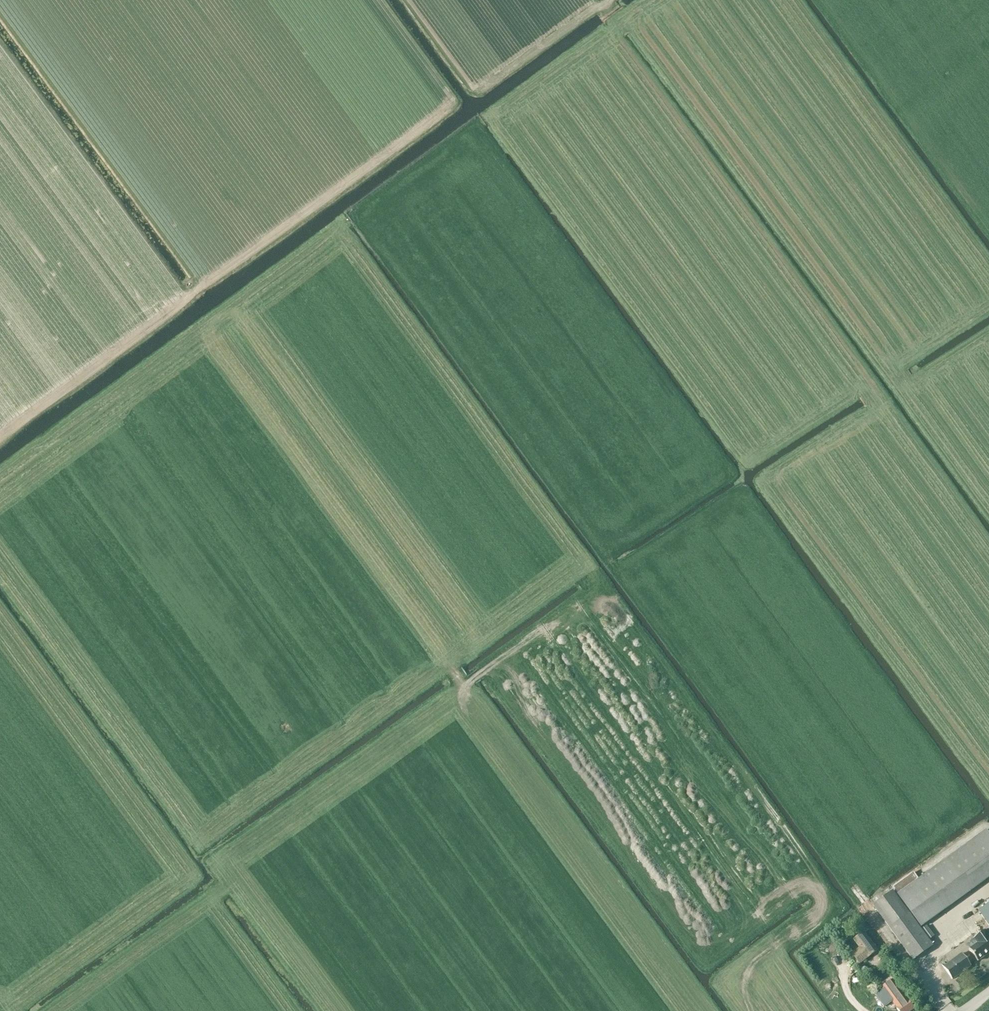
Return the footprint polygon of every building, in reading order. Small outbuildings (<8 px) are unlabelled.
[(906,889),(900,882),(893,887),(921,927),(988,878),(988,833),(986,830),(914,883),(906,889)] [(893,891),(872,906),(913,961),(933,946),(893,891)] [(978,911),(988,927),(988,903),(978,911)] [(971,906),(961,910),(962,915),(973,910),(971,906)] [(973,938),(976,943),(968,949),(977,961),(988,953),(988,928),(985,931),(984,930),(973,938)] [(860,948),(852,954),(859,964),(878,951),(864,932),(854,940),(860,948)] [(961,953),(943,967),(953,980),(971,967),(961,953)] [(877,997),(884,1006),(891,1001),(898,1010),(911,1010),(914,1009),(902,992),(895,982),(883,989),(885,991),(877,997)]
